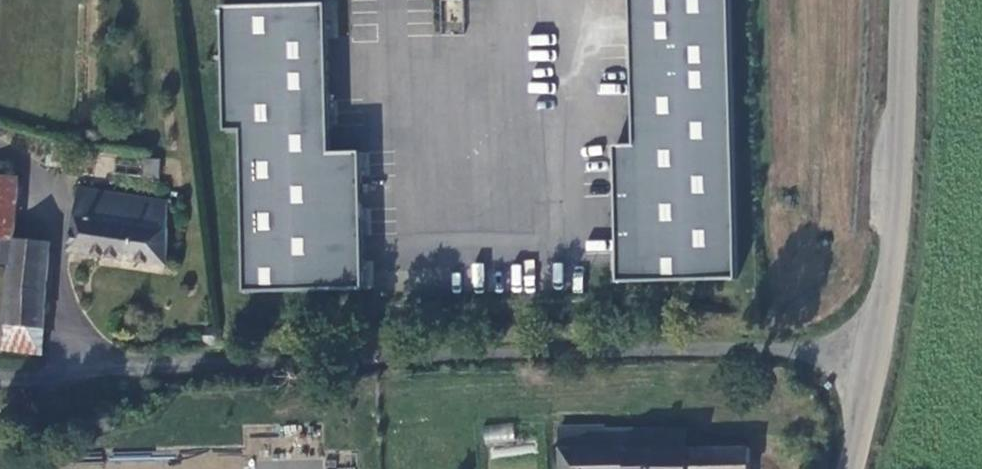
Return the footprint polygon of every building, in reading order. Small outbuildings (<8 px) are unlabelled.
[(636,144),(616,145),(620,283),(739,280),(732,0),(632,0),(636,144)] [(223,6),(226,131),(242,131),(246,293),(367,290),(363,151),(332,152),(328,3),(223,6)] [(94,148),(82,146),(81,155),(92,157),(94,148)] [(160,161),(147,160),(146,177),(159,178),(160,161)] [(14,239),(19,178),(0,177),(0,238),(14,239)] [(167,203),(80,190),(71,251),(168,265),(167,203)] [(0,238),(0,264),(11,265),(7,325),(45,329),(51,243),(14,239),(0,238)] [(7,325),(5,351),(43,355),(45,329),(7,325)] [(207,332),(206,343),(208,343),(211,345),(215,345),(218,344),(221,342),(223,337),(222,333),(219,330),(215,329),(211,329),(208,332),(207,332)] [(751,448),(687,448),(686,430),(605,430),(605,427),(561,428),(563,468),(751,468),(751,448)]
